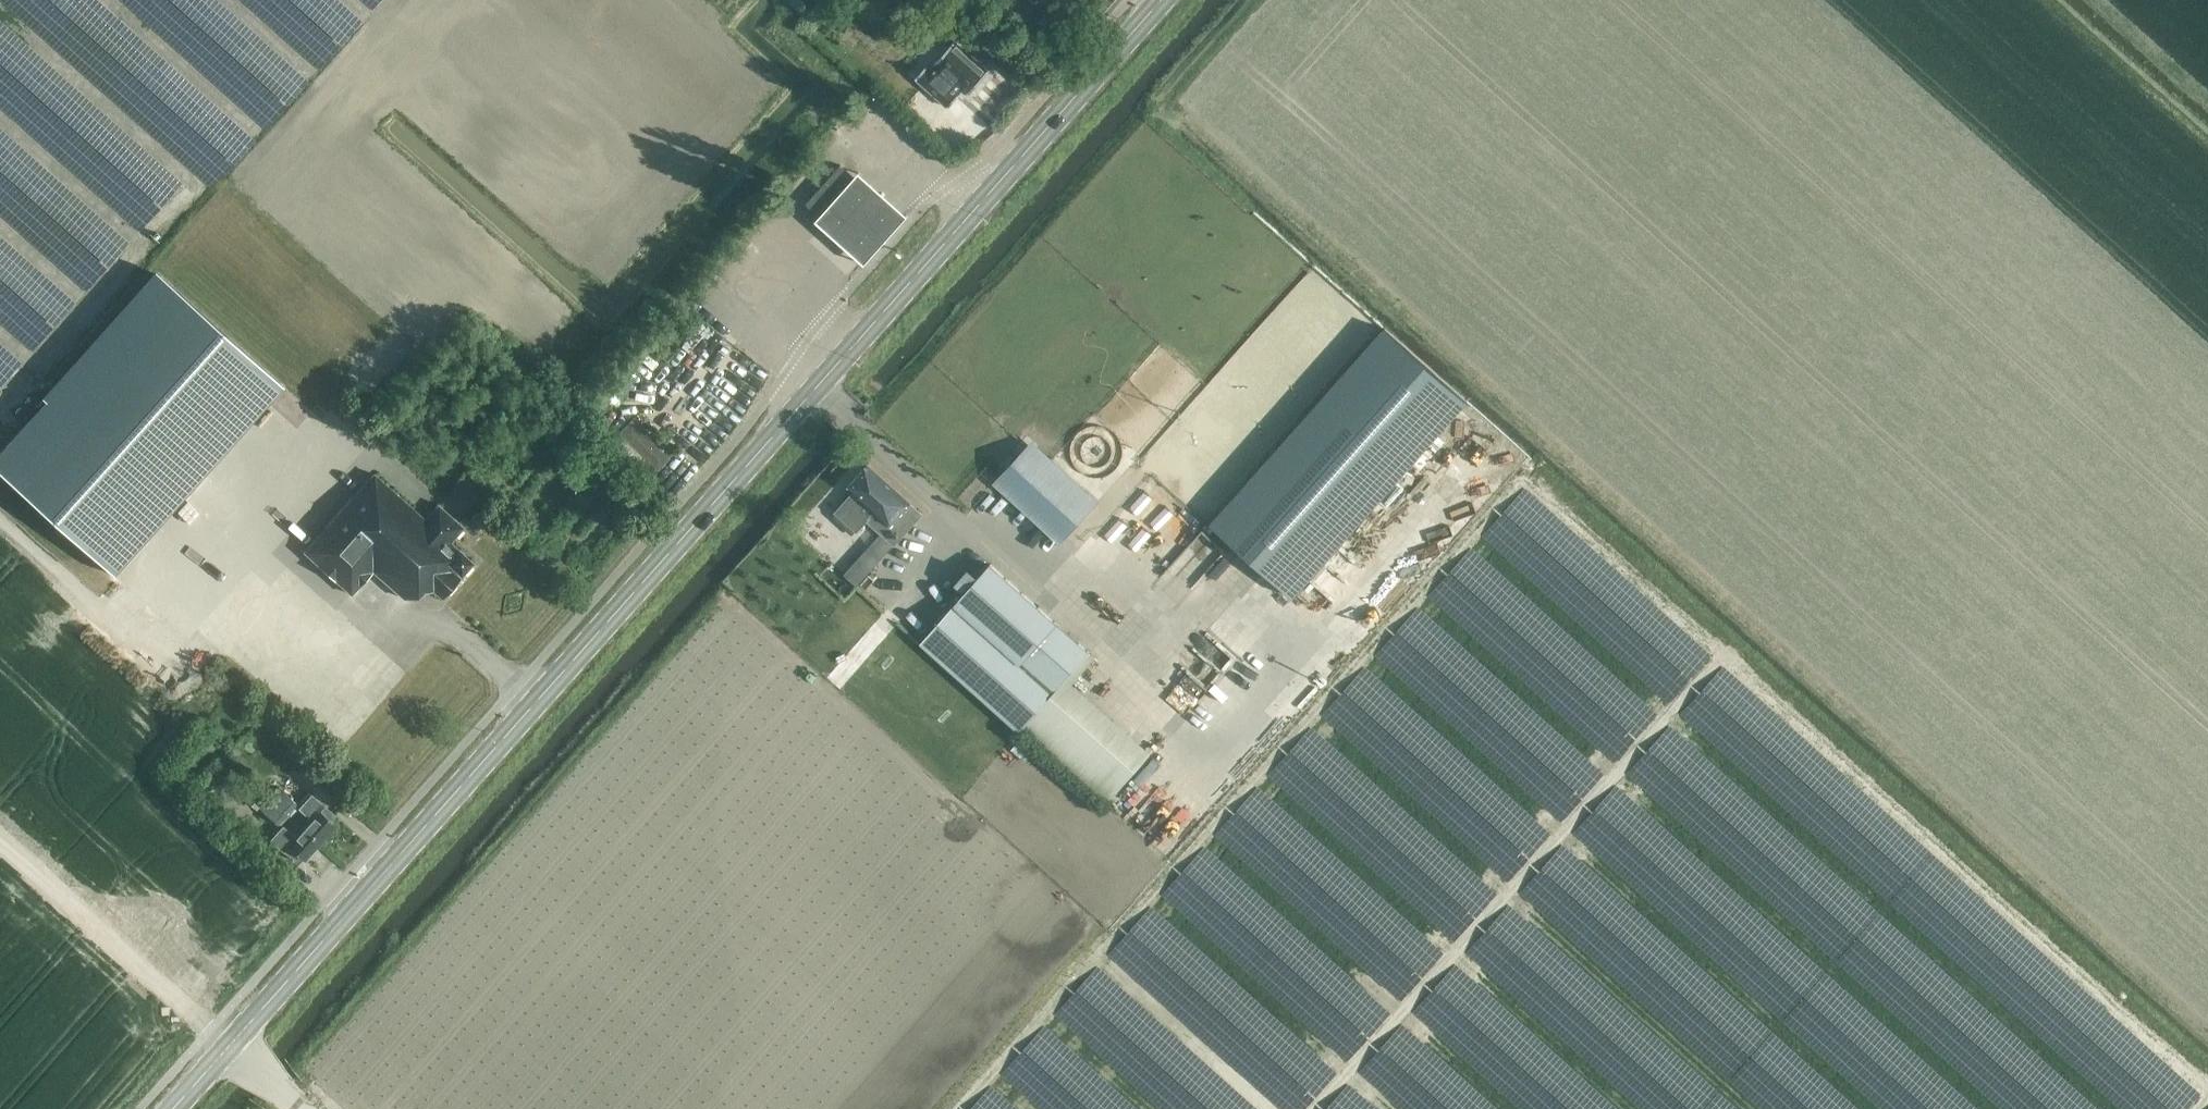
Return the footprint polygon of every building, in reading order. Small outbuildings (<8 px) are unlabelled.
[(921,78),(953,107),(961,97),(958,95),(965,88),(971,94),(991,72),(959,42),(932,72),(929,69),(921,78)] [(825,219),(859,180),(841,164),(807,203),(825,219)] [(907,218),(860,172),(818,220),(867,265),(907,218)] [(282,386),(254,361),(155,272),(43,396),(46,399),(0,451),(0,469),(6,474),(114,572),(282,386)] [(1293,597),(1468,401),(1385,327),(1211,524),(1293,597)] [(591,403),(583,411),(592,419),(599,411),(591,403)] [(1029,447),(1002,477),(1066,536),(1093,506),(1029,447)] [(849,489),(855,494),(837,513),(859,532),(869,521),(896,545),(924,514),(869,466),(849,489)] [(443,595),(473,562),(451,542),(464,527),(440,505),(426,520),(376,475),(306,553),(352,595),(374,571),(404,598),(423,578),(443,595)] [(1230,553),(1204,528),(1155,579),(1180,604),(1230,553)] [(860,586),(875,570),(862,558),(847,574),(860,586)] [(993,564),(959,603),(1057,690),(1090,651),(993,564)] [(1022,729),(1057,690),(959,603),(923,643),(1022,729)] [(1136,708),(1159,726),(1167,718),(1144,699),(1136,708)] [(299,805),(279,786),(260,808),(280,826),(299,805)] [(306,811),(296,821),(321,843),(336,826),(330,821),(335,816),(312,796),(302,807),(306,811)] [(273,840),(286,852),(295,860),(300,854),(306,860),(321,843),(296,821),(289,830),(284,827),(273,840)]
